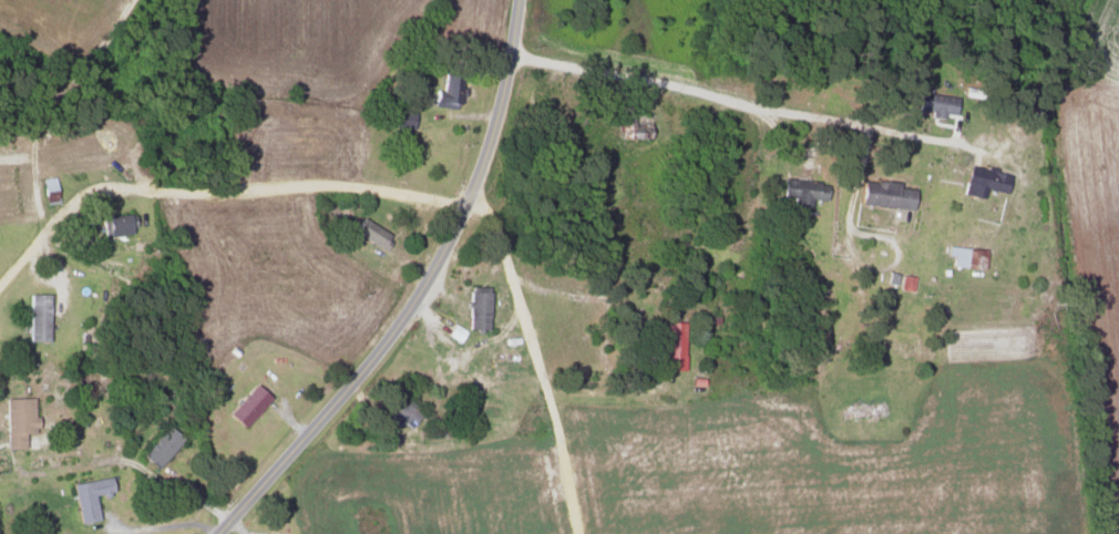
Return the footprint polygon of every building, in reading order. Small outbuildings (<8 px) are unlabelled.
[(457,108),(461,76),(443,74),(441,94),(432,93),(431,106),(457,108)] [(955,97),(918,92),(916,109),(930,111),(929,114),(952,117),(955,97)] [(413,110),(394,109),(394,127),(412,128),(413,110)] [(630,112),(621,112),(622,139),(647,137),(646,125),(631,126),(630,112)] [(981,197),(982,188),(1003,193),(1007,172),(966,164),(960,194),(981,197)] [(44,204),(57,202),(54,177),(41,179),(44,204)] [(809,198),(823,200),(825,183),(782,178),(780,198),(792,199),(791,205),(808,207),(809,198)] [(857,202),(910,211),(913,189),(897,186),(897,184),(861,178),(857,202)] [(133,233),(132,214),(103,215),(104,234),(133,233)] [(382,248),(390,233),(359,217),(351,232),(382,248)] [(953,256),(952,265),(982,270),(985,250),(948,244),(946,255),(953,256)] [(885,284),(894,285),(896,274),(887,272),(885,284)] [(899,289),(912,291),(914,277),(901,274),(899,289)] [(488,328),(488,291),(468,291),(467,328),(488,328)] [(48,294),(28,294),(27,340),(47,341),(48,294)] [(682,370),(684,322),(664,321),(662,369),(682,370)] [(447,335),(459,342),(465,330),(452,324),(447,335)] [(269,397),(253,383),(226,413),(242,427),(269,397)] [(399,429),(418,415),(400,391),(388,399),(394,406),(386,412),(399,429)] [(4,448),(22,448),(22,432),(34,432),(34,397),(4,397),(4,448)] [(874,410),(875,415),(883,414),(882,406),(855,409),(856,414),(862,414),(862,416),(869,415),(868,411),(874,410)] [(181,439),(166,425),(138,455),(153,469),(181,439)] [(70,483),(77,522),(96,519),(92,495),(111,492),(108,476),(70,483)]
